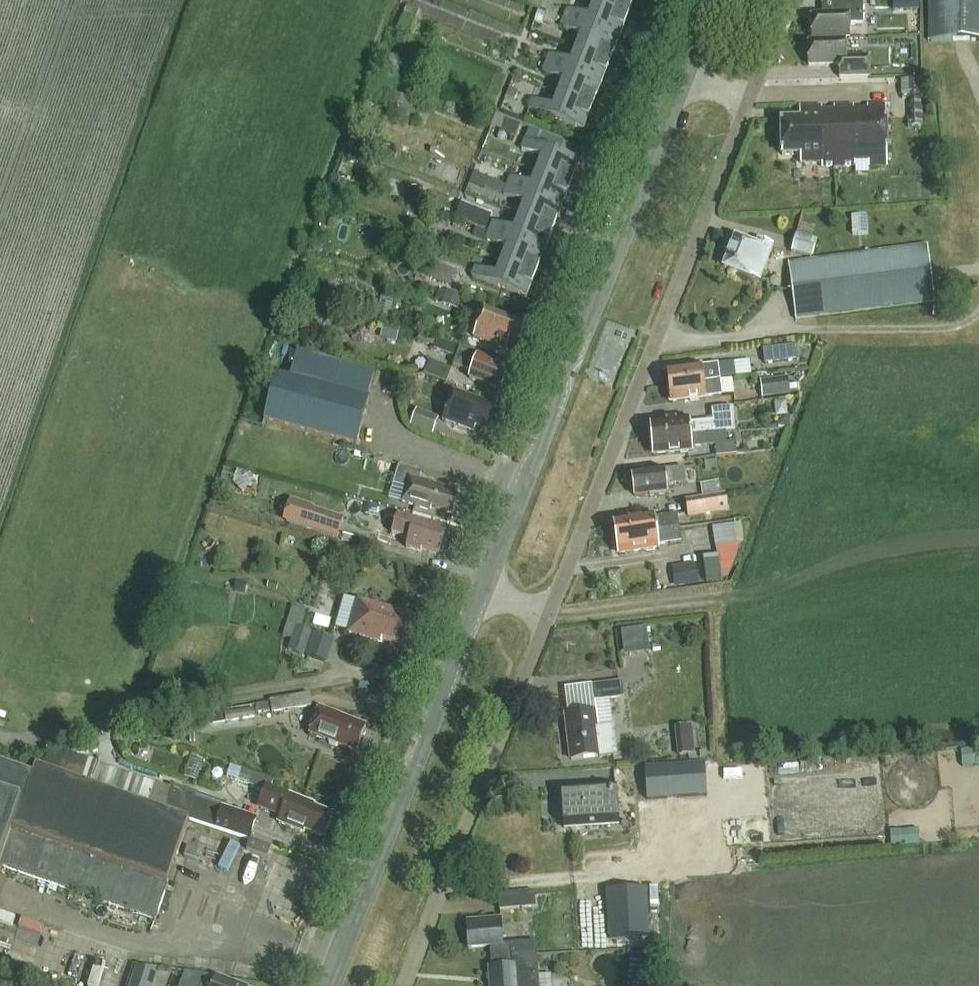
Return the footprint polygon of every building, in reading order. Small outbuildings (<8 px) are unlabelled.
[(594,4),(628,17),(635,0),(596,0),(594,4)] [(908,12),(921,11),(920,0),(907,0),(908,12)] [(978,40),(978,0),(929,0),(929,41),(978,40)] [(812,39),(846,38),(850,38),(850,25),(864,24),(863,2),(838,3),(838,15),(812,15),(812,39)] [(589,18),(581,15),(568,10),(565,17),(565,19),(619,40),(628,17),(594,4),(589,18)] [(539,12),(535,23),(542,25),(545,14),(539,12)] [(582,36),(577,50),(610,63),(619,40),(565,19),(561,28),(582,36)] [(846,38),(812,39),(812,42),(808,42),(809,66),(839,65),(840,78),(869,77),(869,56),(846,57),(846,38)] [(610,63),(577,50),(571,63),(550,55),(547,64),(601,86),(610,63)] [(564,81),(559,95),(592,108),(601,86),(547,64),(543,73),(564,81)] [(913,128),(923,128),(922,80),(902,81),(902,94),(912,94),(913,128)] [(506,98),(516,101),(519,92),(510,88),(506,98)] [(583,131),(592,108),(559,95),(554,108),(533,100),(529,110),(583,131)] [(782,120),(782,138),(782,156),(801,155),(801,164),(822,163),(822,167),(855,167),(855,162),(869,161),(869,166),(888,166),(886,105),(868,106),(868,111),(854,111),(854,106),(834,106),(834,111),(822,112),(822,107),(800,107),(800,120),(782,120)] [(505,120),(496,117),(492,128),(501,131),(505,120)] [(543,159),(537,172),(571,185),(580,162),(544,148),(549,137),(530,129),(525,141),(522,151),(543,159)] [(571,185),(537,172),(532,186),(511,177),(508,186),(562,208),(571,185)] [(475,173),(470,184),(485,190),(485,188),(504,196),(508,186),(489,179),(475,173)] [(525,204),(520,217),(553,230),(562,208),(508,186),(504,196),(525,204)] [(553,230),(520,217),(514,231),(494,223),(490,232),(544,253),(553,230)] [(477,227),(473,236),(486,241),(490,232),(479,227),(477,227)] [(507,249),(502,263),(535,276),(544,253),(490,232),(486,241),(507,249)] [(453,235),(449,244),(457,247),(460,238),(453,235)] [(792,252),(812,257),(817,242),(797,236),(792,252)] [(724,268),(751,278),(760,281),(774,246),(759,240),(757,246),(736,238),(724,268)] [(935,302),(928,246),(789,264),(796,320),(935,302)] [(527,299),(535,276),(502,263),(497,276),(476,268),(472,277),(527,299)] [(448,291),(442,305),(459,311),(464,297),(448,291)] [(485,309),(474,338),(506,350),(508,345),(518,349),(527,326),(485,309)] [(385,323),(380,340),(396,344),(401,328),(385,323)] [(510,368),(438,339),(434,348),(456,357),(453,365),(472,373),(469,379),(501,392),(510,368)] [(800,370),(802,351),(777,348),(775,367),(800,370)] [(278,375),(263,426),(354,450),(374,374),(298,354),(290,379),(278,375)] [(720,380),(720,377),(732,376),(729,355),(717,356),(718,365),(702,367),(702,365),(686,367),(686,369),(667,372),(669,387),(720,380)] [(451,371),(452,369),(430,360),(424,373),(447,382),(451,371)] [(451,371),(447,382),(464,389),(469,378),(451,371)] [(393,374),(388,395),(397,398),(403,377),(393,374)] [(763,396),(800,392),(799,383),(789,385),(788,376),(761,380),(763,396)] [(720,380),(669,387),(671,403),(690,400),(691,402),(707,400),(706,398),(722,396),(720,380)] [(476,427),(485,431),(494,408),(454,393),(444,422),(473,433),(476,427)] [(652,439),(726,432),(734,432),(732,408),(712,410),(713,422),(690,424),(690,420),(651,424),(652,439)] [(410,425),(433,434),(440,418),(417,409),(410,425)] [(779,419),(778,427),(790,428),(790,417),(784,417),(779,419)] [(727,444),(726,432),(652,439),(654,455),(693,451),(693,447),(716,445),(717,457),(737,455),(735,443),(727,444)] [(705,462),(705,471),(717,471),(717,462),(705,462)] [(394,484),(407,488),(402,502),(430,511),(431,508),(453,514),(457,498),(454,497),(455,492),(421,482),(424,472),(400,465),(394,484)] [(632,475),(635,497),(650,495),(650,497),(668,495),(667,486),(686,484),(684,468),(665,471),(665,470),(632,475)] [(725,496),(687,502),(689,516),(727,510),(725,496)] [(339,539),(344,520),(313,511),(314,506),(292,499),(284,524),(339,539)] [(617,538),(679,528),(677,514),(655,518),(655,516),(614,522),(617,538)] [(397,516),(397,517),(392,534),(409,539),(407,548),(421,553),(422,550),(438,555),(446,530),(397,516)] [(713,527),(721,579),(727,578),(742,540),(737,541),(734,524),(713,527)] [(679,528),(617,538),(619,554),(660,548),(659,546),(682,542),(679,528)] [(700,585),(697,566),(686,567),(688,587),(700,585)] [(237,583),(234,592),(245,595),(248,585),(237,583)] [(383,639),(402,645),(410,616),(358,601),(349,634),(382,643),(383,639)] [(297,627),(294,636),(289,651),(326,664),(334,639),(297,627)] [(646,630),(621,633),(623,647),(648,643),(646,630)] [(614,738),(610,700),(624,698),(622,682),(591,686),(594,712),(566,716),(572,760),(600,757),(600,758),(617,755),(614,738)] [(310,694),(225,708),(227,720),(257,715),(256,712),(272,709),(273,714),(312,708),(310,694)] [(225,708),(209,711),(212,726),(227,724),(227,720),(225,708)] [(309,735),(356,753),(366,727),(319,709),(309,735)] [(694,745),(677,747),(678,756),(695,754),(694,745)] [(149,804),(156,784),(103,766),(97,785),(149,804)] [(227,777),(268,791),(271,780),(231,766),(227,777)] [(705,766),(644,770),(647,803),(707,799),(705,766)] [(0,866),(156,921),(168,886),(167,886),(189,824),(37,771),(34,779),(0,767),(0,867),(0,866)] [(173,785),(164,810),(251,841),(252,841),(259,821),(223,808),(225,803),(173,785)] [(619,825),(616,787),(562,791),(564,829),(619,825)] [(269,788),(268,790),(264,802),(284,810),(279,823),(304,833),(305,831),(324,839),(333,816),(314,808),(315,806),(269,788)] [(894,829),(895,845),(923,844),(922,828),(894,829)] [(237,866),(240,858),(220,852),(224,838),(197,829),(190,851),(237,866)] [(251,841),(247,850),(268,858),(271,849),(252,841),(251,841)] [(607,891),(609,939),(650,937),(647,889),(607,891)] [(535,907),(534,894),(499,897),(499,911),(535,907)] [(17,937),(19,927),(46,933),(48,924),(1,914),(0,919),(0,933),(17,937)] [(512,945),(510,945),(503,946),(501,920),(466,923),(469,949),(490,947),(491,957),(513,955),(512,945)] [(534,943),(512,945),(513,955),(535,953),(534,943)] [(535,953),(513,955),(491,957),(492,968),(489,968),(490,985),(538,985),(535,953)] [(130,985),(152,985),(156,974),(137,967),(130,985)] [(180,985),(239,985),(233,984),(232,984),(217,978),(216,980),(205,976),(185,973),(180,985)]
